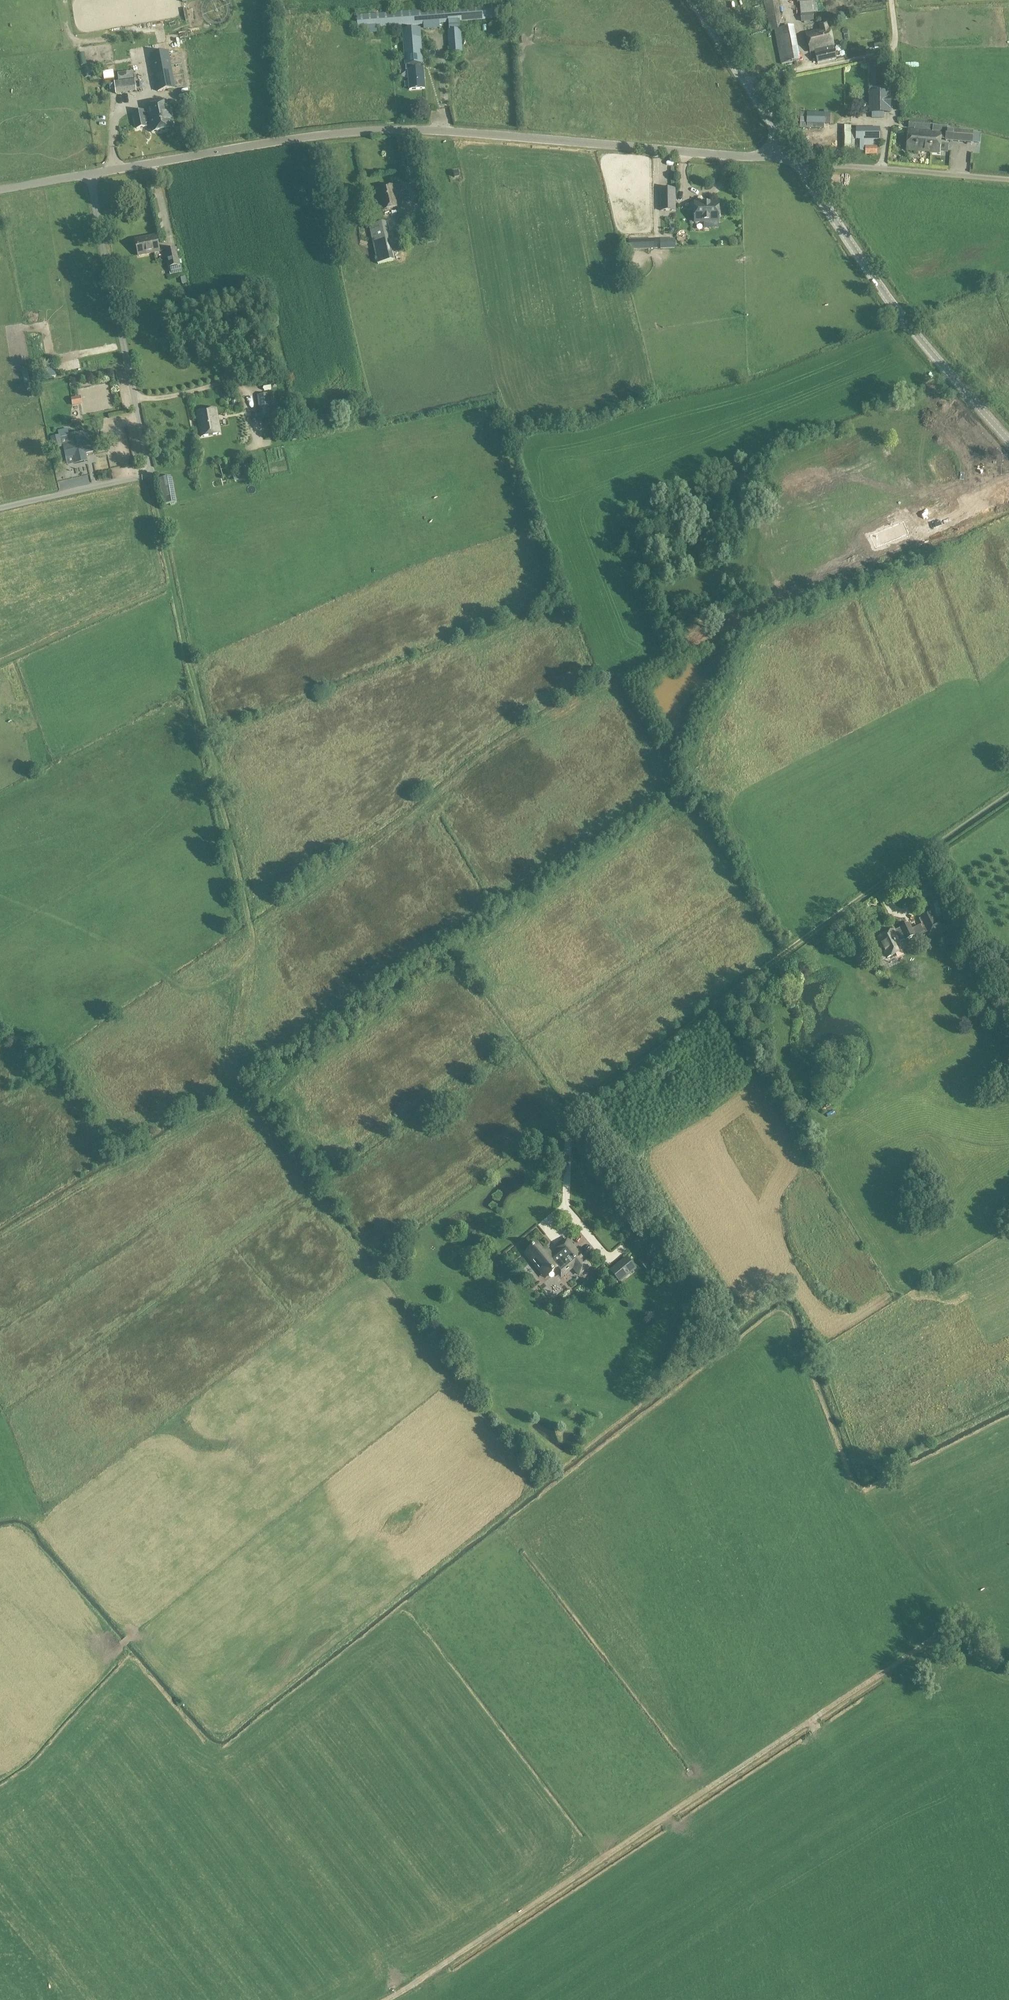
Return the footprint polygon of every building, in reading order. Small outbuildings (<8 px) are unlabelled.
[(776,0),(767,0),(769,23),(779,22),(776,0)] [(798,3),(799,3),(801,22),(815,21),(814,13),(816,13),(815,2),(826,1),(826,0),(797,0),(798,3)] [(438,24),(496,20),(495,5),(436,9),(357,15),(358,30),(438,24)] [(820,26),(821,32),(807,35),(811,53),(818,51),(819,55),(816,56),(818,63),(837,59),(830,30),(829,30),(828,24),(820,26)] [(800,61),(794,27),(775,31),(781,65),(800,61)] [(403,30),(405,65),(423,64),(421,28),(403,30)] [(463,54),(461,30),(448,31),(450,55),(463,54)] [(167,39),(168,51),(185,50),(184,38),(167,39)] [(169,51),(151,54),(158,92),(176,89),(169,51)] [(112,69),(101,71),(103,79),(114,76),(112,69)] [(424,70),(409,71),(410,89),(425,88),(424,70)] [(801,73),(787,75),(788,84),(803,81),(801,73)] [(116,95),(136,92),(135,80),(115,82),(116,95)] [(890,87),(869,87),(870,92),(869,92),(869,114),(891,114),(891,92),(890,92),(890,87)] [(144,111),(134,113),(137,129),(147,127),(146,124),(150,123),(152,133),(174,129),(169,103),(147,108),(148,114),(144,114),(144,111)] [(800,124),(807,124),(807,129),(823,129),(824,125),(830,125),(830,115),(824,115),(824,114),(796,113),(795,122),(800,122),(800,124)] [(880,128),(851,128),(851,152),(864,152),(864,146),(877,146),(880,146),(880,128)] [(907,151),(939,154),(940,133),(909,131),(907,151)] [(877,146),(864,146),(864,152),(864,155),(877,155),(877,146)] [(401,192),(406,191),(404,184),(379,189),(383,210),(399,207),(397,194),(401,194),(401,192)] [(661,211),(675,211),(675,190),(661,190),(661,211)] [(719,205),(704,205),(704,203),(695,203),(695,223),(704,223),(704,229),(719,229),(718,221),(719,220),(719,217),(721,215),(721,210),(719,208),(719,205)] [(386,223),(369,226),(378,265),(395,261),(386,223)] [(159,252),(156,237),(136,241),(140,256),(159,252)] [(660,249),(675,249),(675,239),(660,239),(660,249)] [(654,249),(654,240),(630,241),(630,250),(654,249)] [(181,266),(177,248),(165,251),(168,268),(181,266)] [(38,370),(40,379),(48,378),(48,379),(54,378),(54,376),(53,368),(46,370),(45,369),(38,370)] [(258,395),(261,418),(279,416),(278,404),(272,405),(271,394),(258,395)] [(217,410),(198,413),(202,437),(221,434),(217,410)] [(60,436),(51,438),(53,449),(64,447),(67,458),(74,457),(76,464),(87,461),(86,454),(94,452),(91,440),(90,441),(88,432),(69,436),(60,438),(60,436)] [(176,503),(171,477),(159,479),(164,505),(176,503)] [(880,479),(875,483),(879,489),(885,485),(880,479)] [(849,492),(833,499),(839,511),(855,503),(849,492)] [(824,509),(833,507),(831,498),(815,501),(817,507),(823,505),(824,509)] [(897,515),(863,530),(868,542),(902,527),(897,515)] [(922,924),(912,929),(915,936),(925,931),(926,930),(928,933),(936,929),(937,932),(946,928),(942,919),(936,922),(930,909),(919,915),(923,924),(922,924)] [(894,931),(877,938),(882,949),(883,948),(888,958),(904,951),(900,942),(906,939),(915,936),(912,929),(909,924),(901,928),(902,930),(896,933),(894,931)] [(743,1016),(755,1006),(750,1000),(737,1009),(743,1016)] [(543,1249),(537,1243),(523,1254),(545,1280),(555,1272),(561,1279),(572,1270),(579,1277),(592,1267),(591,1266),(591,1265),(578,1250),(568,1238),(555,1249),(557,1251),(553,1254),(547,1246),(543,1249)] [(649,1254),(639,1261),(648,1272),(657,1264),(649,1254)] [(620,1283),(637,1269),(626,1256),(610,1270),(620,1283)]
